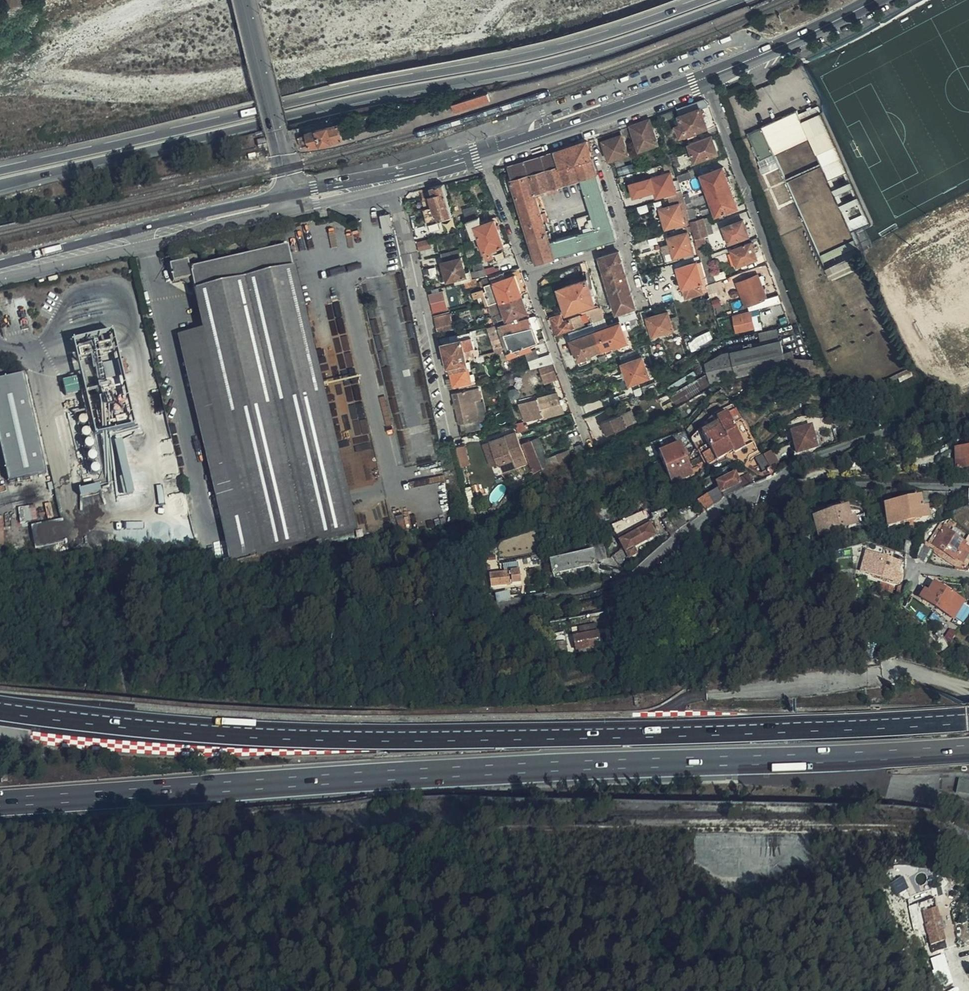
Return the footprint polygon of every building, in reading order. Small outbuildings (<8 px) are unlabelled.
[(616,90),(602,95),(604,101),(620,96),(616,90)] [(485,93),(451,105),(453,112),(488,100),(485,93)] [(678,108),(681,115),(683,122),(678,124),(682,135),(687,133),(688,134),(709,126),(703,108),(709,106),(707,101),(705,99),(678,108)] [(817,105),(806,110),(809,116),(820,111),(817,105)] [(676,113),(675,110),(658,116),(661,122),(674,117),(673,114),(676,113)] [(763,128),(750,133),(761,159),(774,153),(773,151),(808,135),(802,121),(798,111),(762,126),(763,128)] [(825,111),(821,112),(871,224),(852,232),(853,235),(866,230),(873,227),(874,226),(875,225),(875,223),(875,222),(825,111)] [(871,224),(821,112),(802,121),(808,135),(852,232),(871,224)] [(650,119),(632,126),(640,150),(659,144),(653,127),(650,119)] [(346,138),(341,121),(308,129),(309,133),(300,135),(303,146),(311,144),(312,146),(346,138)] [(607,134),(602,136),(603,141),(623,134),(621,129),(607,134)] [(623,134),(603,141),(610,160),(629,154),(623,134)] [(719,153),(713,136),(690,145),(697,161),(719,153)] [(593,158),(588,140),(555,151),(560,168),(593,158)] [(508,166),(531,239),(548,234),(545,224),(548,223),(547,220),(548,219),(547,216),(546,212),(542,213),(535,192),(544,189),(546,193),(559,189),(558,185),(568,183),(581,178),(598,174),(593,158),(560,168),(555,151),(546,154),(549,163),(545,164),(542,155),(508,166)] [(680,166),(676,152),(671,154),(675,168),(680,166)] [(778,162),(774,153),(761,159),(765,167),(778,162)] [(653,172),(673,167),(671,163),(667,164),(653,168),(653,172)] [(720,181),(728,178),(724,167),(713,171),(716,179),(719,178),(720,181)] [(661,171),(653,173),(655,177),(652,178),(657,197),(676,192),(671,172),(662,175),(661,171)] [(692,178),(690,171),(677,176),(679,182),(692,178)] [(716,179),(713,171),(702,175),(706,185),(717,182),(716,179)] [(596,228),(601,244),(618,239),(598,174),(581,178),(591,210),(592,214),(596,228)] [(722,185),(720,181),(719,178),(716,179),(717,182),(706,185),(708,190),(719,186),(722,185)] [(725,193),(733,191),(728,178),(720,181),(722,185),(719,186),(721,191),(724,189),(725,193)] [(445,195),(447,194),(444,184),(431,187),(433,195),(430,195),(434,206),(423,209),(428,225),(441,222),(440,219),(451,216),(445,195)] [(708,190),(711,198),(725,193),(724,189),(721,191),(719,186),(708,190)] [(717,215),(739,207),(733,191),(725,193),(711,198),(717,215)] [(451,216),(453,215),(447,194),(445,195),(451,216)] [(686,223),(690,221),(687,210),(685,202),(680,203),(686,223)] [(666,229),(686,223),(680,203),(661,209),(666,229)] [(687,210),(690,221),(698,219),(694,207),(687,210)] [(653,215),(655,212),(654,210),(653,209),(650,208),(647,209),(646,212),(647,214),(647,215),(649,216),(651,216),(653,215)] [(393,229),(390,213),(382,215),(385,231),(393,229)] [(596,228),(592,214),(578,218),(582,232),(596,228)] [(483,224),(480,216),(467,221),(473,238),(479,236),(489,263),(507,256),(503,245),(505,245),(496,219),(483,224)] [(693,230),(707,226),(704,217),(698,219),(690,221),(691,226),(693,230)] [(749,236),(743,220),(723,227),(730,244),(749,236)] [(709,235),(707,226),(693,230),(693,231),(695,239),(705,236),(709,235)] [(557,239),(561,255),(601,244),(596,228),(582,232),(557,239)] [(674,257),(693,252),(688,232),(669,238),(670,242),(661,245),(664,254),(673,251),(674,257)] [(548,234),(531,239),(538,262),(561,255),(557,239),(550,241),(549,236),(551,236),(551,233),(548,234)] [(695,239),(698,248),(707,245),(705,236),(695,239)] [(432,247),(430,238),(417,242),(419,251),(432,247)] [(861,252),(855,239),(820,256),(826,268),(857,254),(861,252)] [(752,243),(732,250),(738,266),(757,259),(752,243)] [(203,330),(255,554),(354,531),(287,246),(189,269),(187,261),(169,265),(173,282),(191,278),(203,330)] [(708,248),(699,251),(700,256),(701,258),(709,255),(710,254),(708,248)] [(456,280),(457,284),(473,280),(470,271),(466,272),(460,250),(441,254),(448,282),(456,280)] [(738,266),(732,250),(727,251),(733,268),(738,266)] [(635,307),(637,307),(619,251),(601,257),(618,313),(635,307)] [(857,254),(826,268),(831,279),(861,265),(857,254)] [(715,282),(727,278),(725,270),(714,274),(709,255),(701,258),(708,284),(715,282)] [(695,258),(697,263),(703,283),(704,285),(708,284),(701,258),(700,256),(695,258)] [(703,283),(697,263),(677,269),(679,275),(682,282),(686,297),(703,292),(701,283),(703,283)] [(487,275),(486,269),(474,271),(475,277),(487,275)] [(486,292),(490,304),(501,300),(502,302),(522,295),(514,271),(506,274),(505,271),(493,275),(494,277),(478,281),(480,288),(486,286),(488,291),(486,292)] [(762,307),(781,302),(778,295),(766,299),(758,276),(738,283),(742,296),(744,295),(750,310),(762,307)] [(596,303),(588,279),(559,288),(567,312),(596,303)] [(717,289),(715,282),(708,284),(707,284),(708,288),(709,291),(717,289)] [(448,310),(443,291),(429,295),(433,313),(448,310)] [(501,300),(490,304),(494,315),(497,314),(500,324),(501,324),(521,319),(520,315),(528,313),(522,295),(502,302),(501,300)] [(789,324),(781,302),(762,307),(767,330),(780,328),(785,325),(789,324)] [(600,307),(590,310),(593,322),(604,318),(600,307)] [(638,317),(635,307),(618,313),(621,323),(638,317)] [(674,330),(668,312),(648,318),(653,336),(674,330)] [(754,327),(751,312),(734,315),(737,332),(754,327)] [(454,328),(450,314),(434,317),(438,332),(454,328)] [(552,318),(558,335),(574,329),(574,327),(583,324),(581,316),(564,321),(561,315),(552,318)] [(539,341),(530,317),(521,319),(501,324),(511,351),(529,345),(539,341)] [(608,327),(605,318),(604,318),(593,322),(594,324),(596,332),(572,340),(579,361),(589,357),(628,343),(621,323),(608,327)] [(531,350),(529,345),(511,351),(501,324),(500,324),(498,325),(510,358),(531,350)] [(596,332),(594,324),(569,333),(572,340),(596,332)] [(495,326),(487,328),(494,350),(502,348),(495,326)] [(133,431),(115,330),(72,338),(80,377),(63,380),(66,395),(84,392),(93,442),(102,441),(105,458),(117,456),(124,493),(133,492),(122,433),(133,431)] [(197,419),(229,561),(255,554),(203,330),(177,336),(197,419)] [(759,334),(761,345),(778,341),(776,330),(759,334)] [(441,344),(443,343),(471,337),(470,332),(439,338),(441,344)] [(443,343),(446,354),(465,350),(466,358),(471,357),(480,355),(478,348),(474,350),(471,337),(443,343)] [(710,376),(712,383),(787,365),(790,377),(798,374),(792,351),(784,353),(781,341),(778,341),(761,345),(724,353),(707,362),(710,376)] [(444,368),(447,379),(474,374),(477,373),(476,367),(469,369),(468,365),(472,364),(471,360),(467,360),(466,358),(465,350),(446,354),(447,360),(444,360),(446,367),(444,368)] [(489,361),(496,359),(494,352),(487,354),(489,361)] [(529,361),(531,369),(554,363),(550,353),(529,361)] [(576,368),(572,355),(564,358),(568,370),(576,368)] [(650,377),(643,357),(623,364),(625,371),(628,378),(630,384),(650,377)] [(628,378),(625,371),(623,372),(624,374),(614,378),(615,380),(625,376),(626,379),(628,378)] [(474,374),(447,379),(448,384),(454,383),(455,388),(471,384),(476,383),(474,374)] [(674,405),(676,408),(713,387),(712,383),(710,376),(671,398),(674,405)] [(0,382),(0,453),(7,485),(45,476),(22,377),(0,382)] [(646,393),(655,390),(653,384),(642,388),(645,394),(646,393)] [(457,420),(458,425),(479,420),(475,401),(481,400),(479,388),(452,394),(458,420),(457,420)] [(634,391),(636,397),(645,394),(642,388),(634,391)] [(563,412),(557,393),(527,401),(533,420),(563,412)] [(663,411),(674,405),(671,398),(669,394),(658,399),(663,411)] [(527,401),(522,403),(528,421),(533,420),(527,401)] [(762,415),(753,406),(746,413),(755,422),(762,415)] [(735,410),(727,415),(733,426),(741,420),(735,410)] [(622,414),(602,422),(607,435),(627,427),(622,414)] [(733,426),(727,415),(717,420),(719,425),(703,434),(711,450),(703,455),(708,466),(717,460),(717,461),(734,451),(735,454),(746,448),(745,447),(733,426)] [(719,425),(717,420),(716,420),(714,417),(701,430),(703,434),(719,425)] [(693,429),(688,432),(693,438),(697,434),(693,429)] [(817,448),(811,429),(792,434),(797,454),(817,448)] [(505,436),(516,467),(527,464),(516,432),(505,436)] [(503,471),(516,467),(505,436),(490,441),(498,464),(500,464),(503,471)] [(542,462),(547,460),(538,437),(533,439),(542,462)] [(544,470),(542,462),(533,439),(522,443),(532,474),(544,470)] [(498,464),(490,441),(483,443),(491,467),(498,464)] [(745,447),(746,448),(750,455),(758,450),(753,442),(745,447)] [(461,466),(470,464),(467,445),(458,446),(461,466)] [(683,449),(681,445),(659,454),(672,485),(694,475),(686,457),(683,449)] [(956,451),(956,469),(968,468),(968,450),(956,451)] [(772,451),(764,456),(771,468),(779,464),(772,451)] [(549,467),(555,465),(569,460),(566,452),(547,460),(549,467)] [(763,473),(767,470),(771,468),(764,456),(756,460),(763,473)] [(717,485),(722,494),(740,485),(739,483),(735,476),(717,485)] [(740,485),(742,490),(751,485),(748,479),(739,483),(740,485)] [(722,494),(724,499),(725,499),(742,490),(740,485),(722,494)] [(708,496),(714,506),(723,500),(719,494),(718,491),(708,496)] [(708,496),(697,503),(704,515),(714,507),(708,496)] [(908,522),(913,521),(928,518),(927,510),(922,511),(920,501),(885,507),(889,526),(908,522)] [(678,519),(695,513),(692,508),(676,514),(678,519)] [(850,520),(847,510),(813,521),(818,538),(857,527),(854,519),(850,520)] [(631,526),(649,518),(645,511),(613,525),(618,537),(633,531),(631,526)] [(671,521),(671,520),(664,523),(670,539),(676,534),(673,527),(671,521)] [(33,525),(36,544),(51,542),(47,522),(33,525)] [(621,543),(651,527),(648,523),(619,539),(621,543)] [(943,530),(950,535),(953,530),(946,525),(943,530)] [(655,537),(651,527),(621,543),(625,550),(629,558),(636,554),(633,548),(655,537)] [(950,535),(943,530),(932,545),(957,561),(958,559),(964,564),(968,556),(968,550),(966,548),(967,546),(958,540),(950,535)] [(953,530),(950,535),(958,540),(961,536),(953,530)] [(604,547),(601,542),(600,540),(590,543),(591,550),(604,547)] [(957,561),(932,545),(929,543),(925,547),(961,569),(964,564),(958,559),(957,561)] [(914,554),(913,557),(914,557),(917,560),(926,564),(932,554),(919,546),(914,554)] [(608,553),(604,547),(591,550),(592,553),(593,557),(608,553)] [(630,560),(629,558),(625,550),(613,556),(619,566),(630,560)] [(595,565),(593,557),(592,553),(550,562),(553,575),(595,565)] [(899,575),(902,565),(865,555),(860,572),(900,583),(902,576),(899,575)] [(595,565),(553,575),(555,582),(596,572),(595,565)] [(521,584),(520,572),(489,575),(490,588),(521,584)] [(832,589),(829,578),(815,582),(818,592),(832,589)] [(892,593),(895,586),(889,585),(890,585),(880,583),(878,590),(892,593)] [(929,593),(925,591),(920,598),(954,620),(964,604),(934,584),(929,593)] [(897,597),(906,601),(911,592),(909,590),(910,589),(904,586),(897,588),(896,594),(897,597)] [(496,603),(511,599),(509,592),(495,595),(496,603)] [(618,598),(617,596),(605,601),(609,608),(621,603),(618,598)] [(578,628),(580,638),(598,635),(596,625),(578,628)] [(573,640),(576,650),(578,650),(585,649),(606,644),(606,637),(599,639),(598,635),(580,638),(573,640)] [(937,642),(943,653),(950,649),(949,646),(944,637),(943,638),(938,641),(937,642)] [(921,905),(932,944),(937,943),(938,946),(946,943),(934,901),(921,905)] [(940,985),(954,980),(945,952),(931,956),(940,985)]
